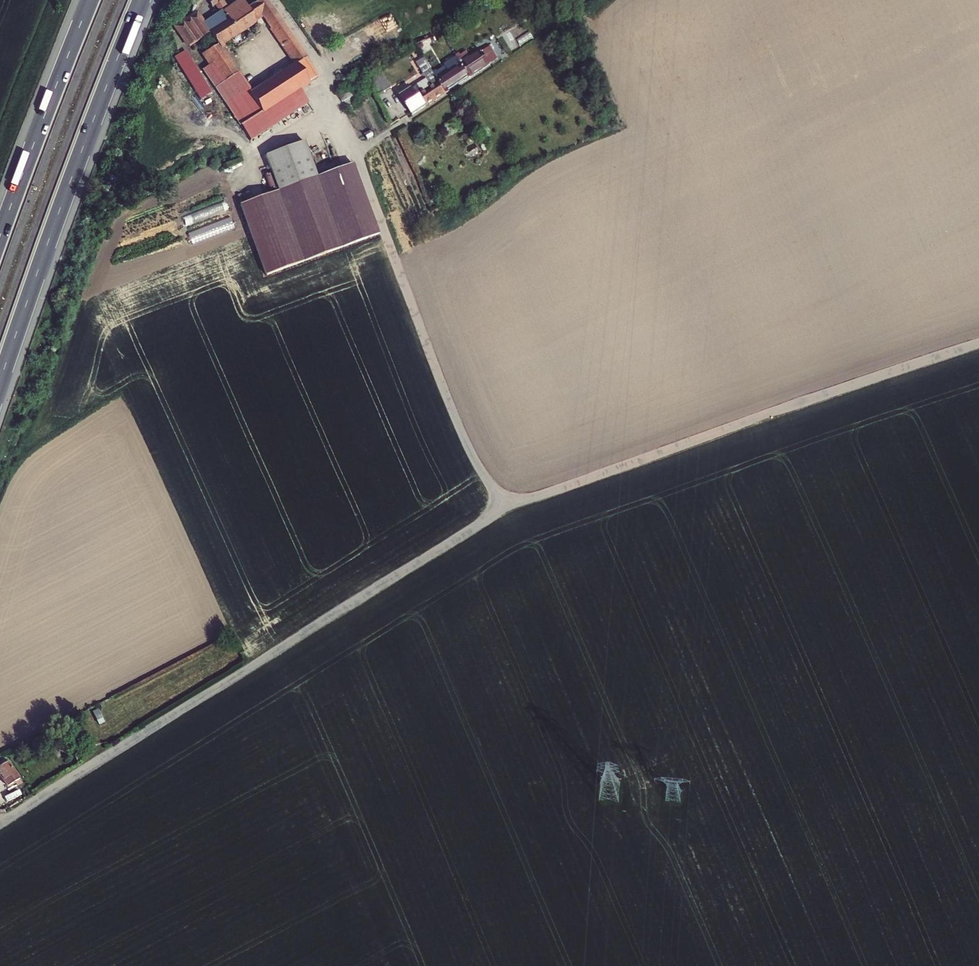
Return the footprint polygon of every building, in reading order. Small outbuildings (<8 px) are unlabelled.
[(278,104),(312,83),(302,63),(304,63),(265,3),(258,0),(257,0),(250,4),(254,9),(252,10),(258,19),(293,70),(237,106),(223,85),(234,78),(215,50),(252,26),(250,24),(245,14),(241,17),(238,11),(203,34),(196,23),(189,27),(183,17),(165,29),(177,49),(182,46),(186,52),(188,50),(195,62),(199,59),(206,71),(201,74),(212,92),(215,90),(223,103),(221,105),(237,131),(278,104)] [(252,10),(245,14),(250,24),(258,19),(252,10)] [(412,53),(418,61),(441,46),(436,39),(423,46),(412,53)] [(495,48),(459,71),(466,82),(502,59),(495,48)] [(232,138),(182,61),(171,68),(195,106),(198,104),(224,143),(232,138)] [(434,84),(422,67),(415,72),(431,97),(419,105),(415,98),(400,108),(408,120),(443,97),(434,84)] [(466,82),(459,71),(454,75),(452,72),(446,76),(448,79),(441,83),(439,81),(434,84),(443,97),(466,82)] [(278,104),(237,131),(245,142),(285,116),(278,104)] [(266,155),(279,192),(316,179),(303,142),(266,155)] [(267,274),(376,236),(351,166),(316,179),(279,192),(242,205),(267,274)] [(21,786),(6,761),(0,764),(0,777),(1,776),(8,789),(15,785),(17,788),(21,786)]
